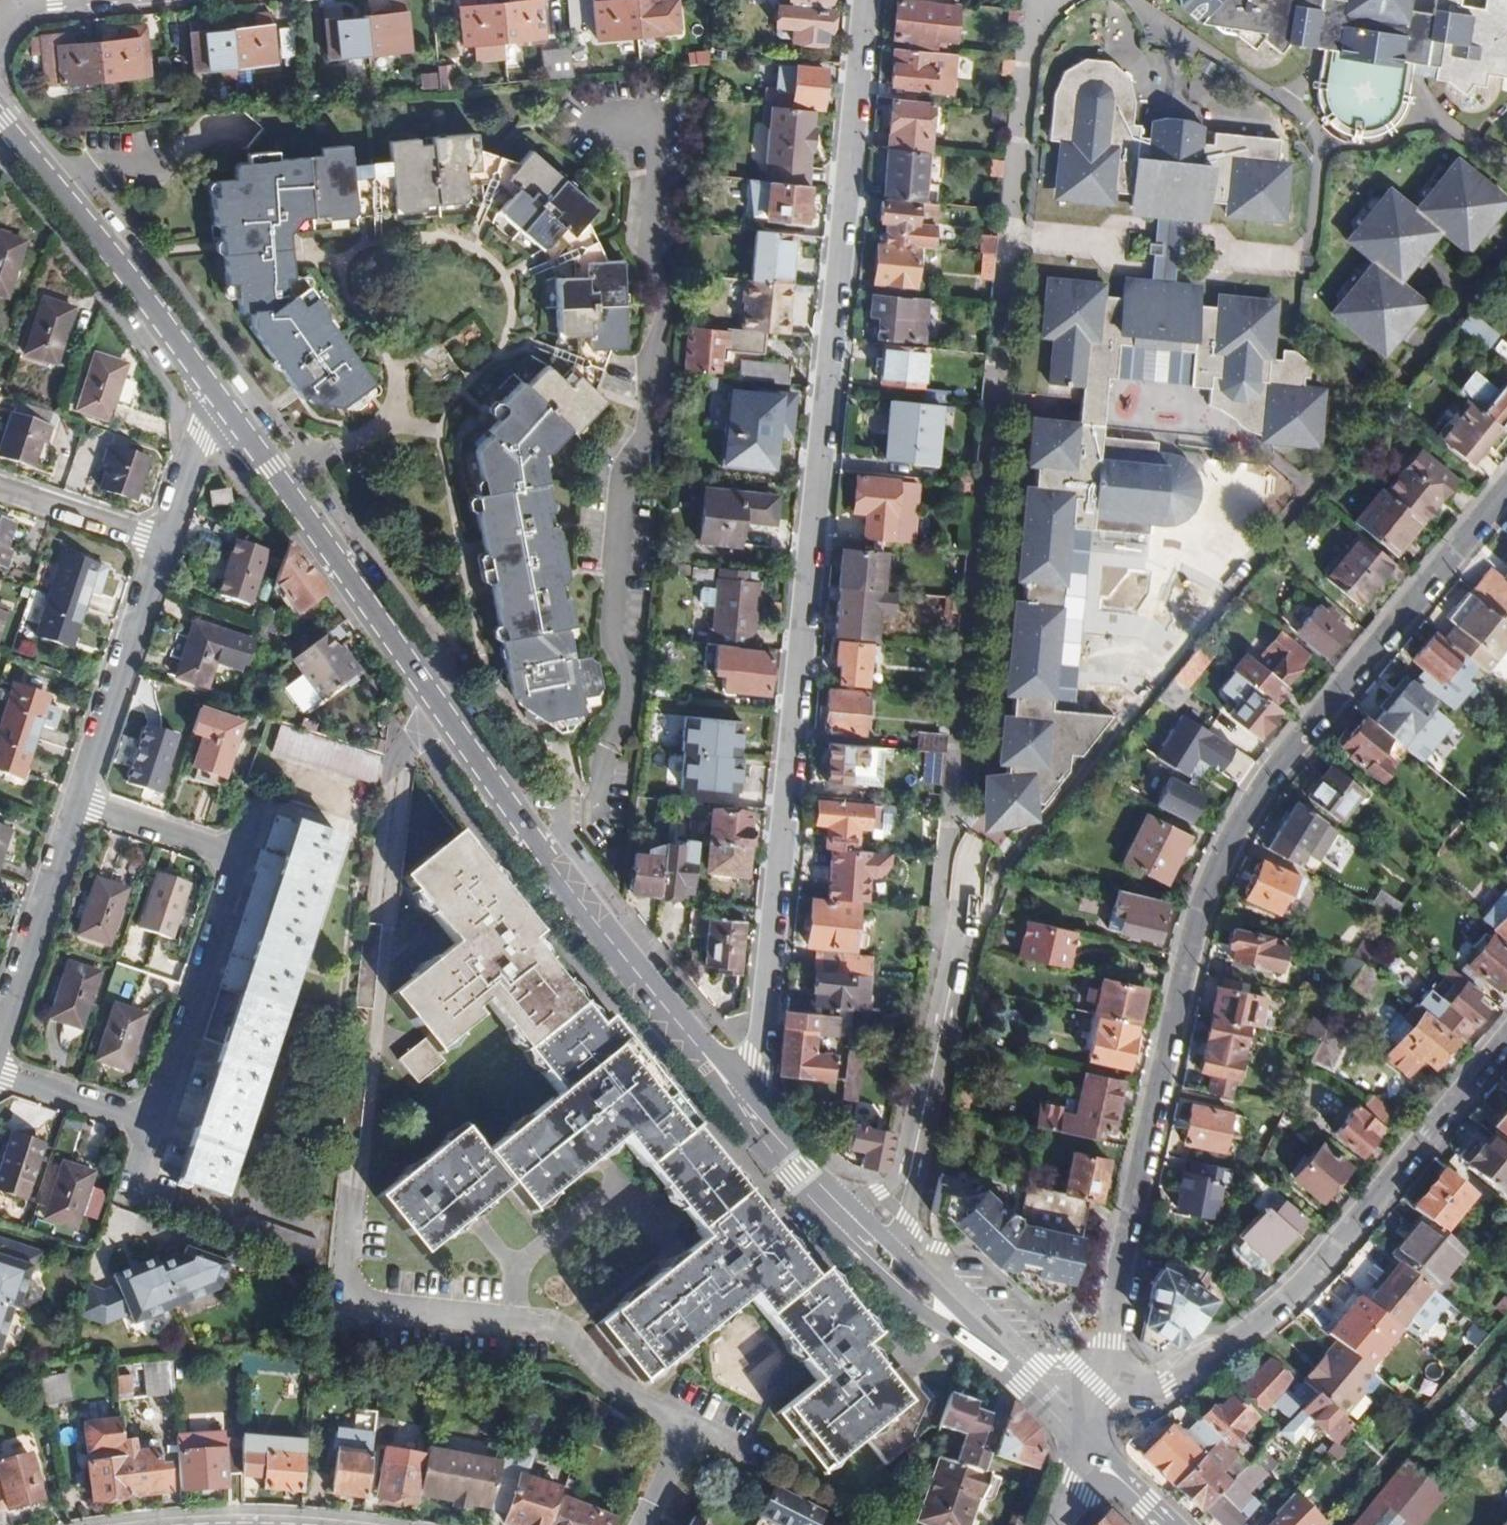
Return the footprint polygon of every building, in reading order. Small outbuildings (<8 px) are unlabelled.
[(503,6),(477,8),(476,0),(460,0),(465,48),(506,43),(503,6)] [(503,6),(506,43),(547,39),(543,0),(526,0),(527,4),(503,6)] [(636,0),(633,0),(611,2),(611,0),(595,0),(599,43),(640,38),(636,0)] [(640,38),(680,34),(677,0),(636,0),(640,38)] [(788,3),(779,2),(779,5),(772,9),(771,17),(776,22),(776,25),(792,27),(791,39),(819,42),(821,31),(827,31),(830,31),(833,10),(829,9),(831,1),(826,1),(826,0),(789,0),(788,3)] [(1192,0),(1181,0),(1183,11),(1193,1),(1192,0)] [(1193,1),(1183,11),(1201,26),(1218,28),(1240,32),(1239,37),(1255,51),(1263,41),(1282,56),(1291,45),(1316,49),(1317,44),(1326,46),(1325,50),(1319,93),(1319,102),(1322,111),(1324,117),(1329,124),(1333,129),(1347,137),(1358,141),(1373,140),(1381,137),(1387,134),(1393,129),(1399,123),(1402,118),(1406,110),(1409,102),(1414,64),(1415,57),(1427,59),(1426,65),(1436,67),(1434,79),(1447,81),(1466,97),(1473,86),(1486,87),(1488,75),(1506,78),(1506,0),(1487,0),(1486,7),(1460,4),(1460,0),(1437,0),(1435,14),(1410,10),(1411,0),(1348,0),(1348,2),(1332,0),(1192,0),(1193,1)] [(957,9),(899,2),(895,39),(919,42),(918,48),(935,50),(936,43),(953,45),(957,9)] [(391,17),(368,19),(371,57),(411,53),(407,3),(390,4),(391,17)] [(371,57),(368,19),(341,22),(340,9),(325,11),(329,61),(371,57)] [(259,30),(235,32),(238,70),(278,66),(274,16),(258,17),(259,30)] [(238,70),(235,32),(208,35),(207,22),(192,24),(197,74),(238,70)] [(1226,36),(1239,37),(1240,32),(1218,28),(1218,30),(1226,36)] [(125,43),(101,45),(105,84),(146,79),(141,29),(124,31),(125,43)] [(821,31),(819,42),(827,43),(827,31),(821,31)] [(105,84),(101,45),(76,47),(75,35),(43,39),(49,89),(105,84)] [(960,56),(897,49),(893,85),(914,87),(913,93),(922,94),(922,88),(935,90),(934,94),(956,96),(960,56)] [(577,79),(574,52),(543,55),(545,82),(577,79)] [(1415,57),(1414,64),(1426,65),(1427,59),(1415,57)] [(994,75),(1015,77),(1016,61),(996,59),(994,75)] [(1202,297),(1184,295),(1180,294),(1174,299),(1170,298),(1172,277),(1173,271),(1181,269),(1188,264),(1191,255),(1189,247),(1183,239),(1176,238),(1178,226),(1179,210),(1184,210),(1189,216),(1211,218),(1211,204),(1227,205),(1226,219),(1275,224),(1276,212),(1289,213),(1293,168),(1281,167),(1283,143),(1217,138),(1216,149),(1204,147),(1206,129),(1191,124),(1169,122),(1155,125),(1154,143),(1141,141),(1143,129),(1135,128),(1137,109),(1132,84),(1112,65),(1087,63),(1066,76),(1056,97),(1051,144),(1062,146),(1058,190),(1070,191),(1069,204),(1115,208),(1116,196),(1136,198),(1134,210),(1154,212),(1160,208),(1167,208),(1165,225),(1163,247),(1152,246),(1151,257),(1161,259),(1159,275),(1157,297),(1151,296),(1146,291),(1126,290),(1126,301),(1106,299),(1107,288),(1048,282),(1043,340),(1055,341),(1050,386),(1038,385),(1037,397),(1083,402),(1081,426),(1093,427),(1097,380),(1110,381),(1118,382),(1121,348),(1194,356),(1192,389),(1211,391),(1209,409),(1223,413),(1230,417),(1244,430),(1251,434),(1264,438),(1263,445),(1321,450),(1327,391),(1306,390),(1307,380),(1312,381),(1314,368),(1298,355),(1284,354),(1284,362),(1274,361),(1280,305),(1221,299),(1220,310),(1201,308),(1202,297)] [(814,109),(820,110),(821,101),(826,69),(779,65),(776,91),(794,93),(793,107),(814,109)] [(441,69),(443,92),(455,91),(453,68),(441,69)] [(894,99),(889,149),(928,153),(930,153),(934,104),(894,99)] [(793,107),(765,104),(764,123),(771,128),(767,163),(769,164),(767,180),(771,180),(810,184),(812,167),(808,167),(810,151),(814,152),(816,129),(812,129),(814,109),(793,107)] [(394,164),(399,214),(428,211),(428,208),(471,204),(469,175),(484,173),(481,152),(480,136),(436,140),(436,148),(422,149),(421,142),(392,144),(394,164)] [(361,406),(371,400),(363,388),(374,380),(323,312),(326,309),(302,276),(294,277),(292,247),(278,249),(274,221),(282,221),(294,230),(302,219),(330,217),(330,221),(360,218),(355,168),(353,149),(324,151),(325,159),(281,163),(280,152),(249,155),(252,173),(222,176),(223,181),(219,181),(221,197),(215,198),(218,226),(224,226),(225,241),(256,238),(257,250),(226,253),(229,283),(238,282),(240,310),(294,383),(305,375),(313,387),(306,392),(310,398),(361,406)] [(889,149),(884,198),(937,203),(939,186),(924,185),(928,153),(889,149)] [(573,237),(587,221),(598,208),(530,151),(520,162),(506,179),(518,189),(498,212),(541,249),(561,226),(573,237)] [(506,179),(520,162),(481,152),(484,173),(469,175),(471,204),(488,202),(498,212),(518,189),(506,179)] [(1342,306),(1334,316),(1387,358),(1403,339),(1407,333),(1412,327),(1429,307),(1403,286),(1419,266),(1424,260),(1428,255),(1444,235),(1470,256),(1486,237),(1490,231),(1495,225),(1506,211),(1506,200),(1460,163),(1452,172),(1426,203),(1418,214),(1392,193),(1385,202),(1359,234),(1351,244),(1376,264),(1368,275),(1342,306)] [(355,168),(360,218),(399,214),(394,164),(355,168)] [(1423,196),(1426,203),(1452,172),(1444,170),(1423,196)] [(806,221),(810,184),(771,180),(770,187),(766,186),(763,213),(768,213),(767,218),(806,221)] [(155,192),(154,203),(166,204),(167,193),(155,192)] [(885,245),(920,248),(934,249),(938,204),(937,203),(884,198),(881,223),(888,224),(885,245)] [(1355,225),(1359,234),(1385,202),(1376,201),(1355,225)] [(278,249),(292,247),(291,236),(294,230),(282,221),(274,221),(278,249)] [(586,262),(606,260),(587,221),(573,237),(561,226),(541,249),(556,263),(557,278),(587,277),(586,262)] [(1500,229),(1495,225),(1490,231),(1495,236),(1500,229)] [(787,282),(793,232),(758,229),(752,279),(787,282)] [(1490,231),(1486,237),(1491,241),(1495,236),(1490,231)] [(225,241),(226,253),(257,250),(256,238),(225,241)] [(985,255),(997,256),(998,242),(986,241),(985,255)] [(9,304),(27,251),(0,243),(0,301),(9,304)] [(885,245),(880,244),(875,284),(915,287),(920,248),(885,245)] [(982,281),(994,283),(997,256),(985,255),(982,281)] [(1424,260),(1429,265),(1434,260),(1428,255),(1424,260)] [(590,349),(611,347),(627,347),(623,259),(606,260),(586,262),(587,277),(557,278),(559,335),(590,333),(590,349)] [(1424,260),(1419,266),(1425,271),(1429,265),(1424,260)] [(1340,298),(1342,306),(1368,275),(1359,273),(1340,298)] [(788,304),(790,282),(787,282),(752,279),(746,278),(743,301),(745,302),(742,327),(768,329),(789,331),(790,316),(784,316),(785,303),(788,304)] [(879,320),(877,340),(924,345),(928,304),(872,298),(870,319),(879,320)] [(76,314),(47,304),(30,359),(59,369),(76,314)] [(1458,325),(1487,348),(1499,334),(1469,310),(1458,325)] [(765,352),(768,329),(742,327),(729,326),(728,331),(691,327),(686,366),(719,369),(720,356),(727,358),(728,347),(765,352)] [(1407,333),(1413,337),(1418,331),(1412,327),(1407,333)] [(579,374),(596,390),(611,347),(590,349),(590,333),(559,335),(560,353),(548,367),(569,386),(579,374)] [(1407,333),(1403,339),(1408,343),(1413,337),(1407,333)] [(928,351),(884,346),(881,384),(923,387),(928,351)] [(1118,382),(1192,389),(1194,356),(1121,348),(1118,382)] [(130,370),(100,360),(82,412),(111,422),(130,370)] [(741,377),(789,382),(791,365),(743,360),(741,377)] [(517,689),(518,693),(551,686),(550,671),(563,668),(562,653),(579,650),(574,623),(580,622),(574,592),(567,594),(564,581),(568,580),(572,573),(564,533),(558,527),(553,528),(550,515),(557,514),(546,455),(549,454),(552,450),(554,452),(574,430),(578,434),(608,401),(596,390),(579,374),(569,386),(548,367),(528,389),(522,383),(503,405),(495,404),(491,409),(493,417),(496,420),(500,424),(494,432),(479,447),(488,490),(476,492),(485,533),(505,529),(508,543),(488,548),(484,548),(480,553),(485,575),(490,579),(494,578),(514,574),(517,587),(497,591),(506,632),(512,663),(520,662),(523,676),(530,675),(532,686),(517,689)] [(1429,367),(1417,381),(1425,388),(1437,374),(1429,367)] [(1506,432),(1506,383),(1499,393),(1476,373),(1459,392),(1483,412),(1506,432)] [(302,395),(306,392),(313,387),(305,375),(294,383),(302,395)] [(1097,380),(1093,427),(1105,428),(1110,381),(1097,380)] [(726,409),(720,463),(771,469),(774,431),(788,433),(792,394),(756,391),(753,412),(726,409)] [(923,393),(922,405),(940,407),(945,407),(946,395),(923,393)] [(17,403),(0,454),(0,460),(33,470),(40,447),(46,449),(57,416),(17,403)] [(922,405),(920,405),(919,416),(892,413),(887,463),(934,467),(935,447),(941,447),(943,431),(937,430),(939,419),(940,407),(922,405)] [(940,407),(939,419),(947,419),(949,407),(945,407),(940,407)] [(1506,435),(1506,432),(1483,412),(1472,425),(1458,413),(1439,436),(1452,448),(1452,449),(1469,463),(1486,444),(1494,451),(1506,435)] [(500,424),(496,420),(489,427),(494,432),(500,424)] [(1198,508),(1201,496),(1200,483),(1195,472),(1186,463),(1175,458),(1162,457),(1159,458),(1160,446),(1102,440),(1100,463),(1089,462),(1093,427),(1081,426),(1035,421),(1030,468),(1038,469),(1035,490),(1028,490),(1018,583),(1025,584),(1024,605),(1016,604),(1007,696),(1014,698),(1012,719),(1004,718),(999,765),(1007,766),(1007,777),(998,779),(989,788),(985,800),(987,811),(1005,827),(1010,827),(1024,823),(1031,813),(1034,809),(1035,805),(1042,806),(1069,772),(1071,756),(1080,758),(1112,717),(1075,713),(1077,702),(1053,699),(1070,542),(1093,544),(1094,533),(1151,538),(1153,526),(1156,527),(1169,529),(1181,525),(1191,518),(1198,508)] [(150,464),(114,452),(107,467),(110,468),(103,493),(131,503),(132,499),(138,500),(150,464)] [(1387,492),(1424,523),(1438,507),(1434,505),(1439,498),(1443,501),(1458,483),(1419,452),(1406,468),(1410,471),(1403,479),(1400,476),(1387,492)] [(1406,468),(1400,476),(1403,479),(1410,471),(1406,468)] [(867,517),(864,541),(885,543),(891,543),(898,485),(858,482),(854,515),(867,517)] [(973,486),(959,485),(958,501),(971,503),(973,486)] [(704,487),(698,538),(738,542),(742,517),(774,521),(777,493),(704,487)] [(1397,555),(1424,523),(1387,492),(1384,490),(1357,522),(1397,555)] [(229,493),(210,495),(211,509),(231,506),(229,493)] [(1434,505),(1438,507),(1443,501),(1439,498),(1434,505)] [(246,508),(239,514),(248,525),(255,520),(246,508)] [(6,568),(11,551),(7,549),(15,524),(0,519),(0,567),(6,568)] [(485,533),(488,548),(508,543),(505,529),(485,533)] [(1362,604),(1396,564),(1362,537),(1347,555),(1330,575),(1328,577),(1362,604)] [(845,539),(843,552),(884,557),(885,543),(864,541),(845,539)] [(268,551),(239,542),(220,596),(250,606),(268,551)] [(1053,699),(1077,702),(1082,647),(1093,544),(1070,542),(1062,621),(1053,699)] [(291,548),(288,554),(277,587),(302,620),(330,599),(291,548)] [(843,552),(839,589),(879,593),(880,593),(884,557),(843,552)] [(1330,575),(1347,555),(1343,552),(1326,572),(1330,575)] [(64,560),(51,600),(83,611),(95,576),(87,574),(89,568),(64,560)] [(1473,589),(1500,611),(1506,603),(1506,585),(1501,580),(1488,570),(1473,589)] [(716,626),(714,641),(750,644),(751,629),(753,629),(759,577),(719,572),(713,624),(716,626)] [(494,578),(497,591),(517,587),(514,574),(494,578)] [(1471,588),(1455,607),(1464,614),(1457,623),(1445,637),(1465,653),(1480,666),(1486,671),(1498,657),(1495,655),(1506,642),(1506,617),(1500,611),(1473,589),(1471,588)] [(879,593),(839,589),(835,632),(875,636),(879,593)] [(947,599),(961,600),(962,591),(948,589),(947,599)] [(29,603),(32,594),(22,590),(19,600),(29,603)] [(947,610),(960,612),(961,600),(947,599),(947,610)] [(83,611),(51,600),(38,638),(63,647),(66,640),(73,643),(83,611)] [(1322,604),(1300,630),(1328,654),(1350,628),(1338,617),(1341,613),(1331,605),(1327,609),(1322,604)] [(1464,614),(1455,607),(1448,616),(1457,623),(1464,614)] [(268,614),(264,626),(259,642),(274,646),(284,619),(268,614)] [(217,631),(187,621),(170,673),(200,684),(207,661),(217,631)] [(247,641),(217,631),(207,661),(238,671),(247,641)] [(1434,632),(1414,656),(1425,666),(1430,670),(1442,680),(1463,656),(1434,632)] [(1257,689),(1276,704),(1289,688),(1286,686),(1312,654),(1288,634),(1249,682),(1257,689)] [(338,654),(327,639),(292,665),(303,680),(323,705),(357,680),(338,654)] [(842,665),(840,685),(865,687),(869,647),(839,644),(836,664),(842,665)] [(1203,644),(1184,668),(1195,678),(1215,654),(1203,644)] [(725,661),(723,686),(768,691),(773,651),(732,646),(731,662),(725,661)] [(344,649),(338,654),(357,680),(364,674),(344,649)] [(611,682),(606,655),(601,654),(598,651),(588,652),(585,659),(581,660),(579,650),(562,653),(563,668),(550,671),(551,686),(518,693),(518,697),(527,703),(524,708),(526,713),(534,719),(540,718),(542,714),(547,718),(555,715),(561,719),(561,728),(575,725),(591,707),(587,688),(591,686),(597,691),(604,690),(611,682)] [(1480,666),(1465,653),(1463,656),(1442,680),(1430,670),(1421,681),(1456,710),(1476,685),(1469,680),(1480,666)] [(512,663),(517,689),(532,686),(530,675),(523,676),(520,662),(512,663)] [(1430,670),(1425,666),(1416,677),(1421,681),(1430,670)] [(1229,696),(1242,707),(1257,689),(1249,682),(1239,674),(1228,688),(1229,696)] [(1385,707),(1374,720),(1420,757),(1422,759),(1451,721),(1431,705),(1434,700),(1404,675),(1381,704),(1385,707)] [(323,705),(303,680),(288,692),(307,717),(323,705)] [(1261,735),(1282,709),(1276,704),(1257,689),(1242,707),(1236,715),(1261,735)] [(2,731),(35,743),(47,709),(39,708),(42,699),(16,692),(2,731)] [(828,694),(824,733),(865,738),(869,698),(828,694)] [(282,725),(295,730),(301,711),(267,699),(259,718),(282,725)] [(745,719),(685,714),(682,749),(742,754),(745,719)] [(244,725),(213,715),(194,769),(198,770),(195,783),(218,790),(221,779),(224,779),(244,725)] [(547,718),(561,728),(561,719),(555,715),(547,718)] [(1364,717),(1341,746),(1379,778),(1395,760),(1380,747),(1389,737),(1364,717)] [(1180,753),(1226,784),(1243,756),(1214,737),(1218,730),(1203,718),(1180,753)] [(381,792),(385,761),(295,730),(282,725),(273,752),(381,792)] [(1137,725),(1129,735),(1139,744),(1149,733),(1137,725)] [(35,743),(2,731),(0,738),(0,774),(15,779),(18,773),(24,774),(35,743)] [(178,742),(148,731),(130,785),(160,795),(178,742)] [(931,754),(946,756),(947,739),(918,736),(917,753),(931,754)] [(866,748),(830,744),(826,783),(863,787),(866,748)] [(684,750),(680,784),(739,790),(742,756),(684,750)] [(929,782),(943,783),(946,756),(931,754),(929,782)] [(1331,765),(1307,797),(1339,822),(1364,789),(1331,765)] [(1167,773),(1153,804),(1191,821),(1205,790),(1167,773)] [(1323,820),(1296,801),(1274,833),(1301,852),(1323,820)] [(831,829),(829,848),(834,849),(852,851),(855,831),(879,833),(881,810),(817,803),(815,827),(831,829)] [(711,838),(747,842),(751,810),(714,806),(711,838)] [(892,811),(881,810),(879,833),(889,834),(892,811)] [(1135,855),(1178,873),(1196,839),(1155,818),(1135,855)] [(277,821),(220,990),(284,1012),(294,983),(341,842),(277,821)] [(8,833),(0,830),(0,857),(8,833)] [(622,1140),(646,1170),(692,1133),(698,1128),(612,1023),(603,1030),(534,945),(545,936),(462,833),(406,880),(459,945),(394,999),(428,1042),(402,1062),(421,1086),(447,1064),(440,1056),(480,1022),(473,1013),(486,1004),(561,1096),(485,1157),(464,1131),(376,1200),(423,1255),(509,1187),(530,1212),(622,1140)] [(744,871),(747,842),(711,838),(708,867),(744,871)] [(852,851),(834,849),(829,900),(866,904),(869,877),(874,878),(884,873),(891,864),(891,855),(852,851)] [(633,890),(660,893),(664,856),(636,853),(633,890)] [(1175,879),(1178,873),(1135,855),(1131,863),(1148,872),(1151,866),(1175,879)] [(664,856),(660,893),(677,895),(678,889),(691,890),(694,860),(664,856)] [(1262,860),(1247,897),(1276,909),(1283,896),(1285,897),(1294,874),(1262,860)] [(191,886),(160,877),(143,930),(173,940),(191,886)] [(130,891),(99,882),(82,934),(111,944),(130,891)] [(1377,886),(1368,901),(1394,916),(1404,901),(1377,886)] [(1158,940),(1167,901),(1119,891),(1110,930),(1158,940)] [(1485,917),(1506,936),(1506,891),(1485,917)] [(812,903),(808,946),(853,952),(858,908),(812,903)] [(710,914),(705,962),(717,963),(716,970),(741,973),(747,918),(710,914)] [(383,923),(366,921),(357,1001),(376,1002),(383,923)] [(1023,958),(1064,967),(1070,963),(1065,958),(1085,947),(1075,933),(1030,923),(1023,958)] [(1234,929),(1227,962),(1264,972),(1264,970),(1281,973),(1289,942),(1234,929)] [(1469,963),(1489,980),(1498,987),(1506,976),(1506,946),(1493,934),(1469,963)] [(1365,948),(1357,959),(1365,962),(1372,951),(1365,948)] [(816,971),(870,977),(871,961),(818,955),(816,971)] [(1357,959),(1348,956),(1338,970),(1353,981),(1365,962),(1357,959)] [(1365,962),(1353,981),(1351,983),(1367,994),(1380,973),(1365,962)] [(1469,963),(1461,973),(1480,990),(1489,980),(1469,963)] [(100,976),(71,966),(52,1018),(82,1028),(100,976)] [(1461,973),(1459,972),(1441,994),(1450,1003),(1437,1019),(1459,1037),(1462,1039),(1487,1009),(1474,998),(1480,990),(1461,973)] [(789,999),(788,1012),(834,1017),(839,1018),(840,1009),(868,1012),(872,980),(815,975),(812,1001),(789,999)] [(1094,1015),(1137,1024),(1144,991),(1102,981),(1099,993),(1088,991),(1085,1003),(1097,1005),(1094,1015)] [(1220,1017),(1250,1024),(1259,1026),(1266,996),(1221,986),(1216,1007),(1221,1008),(1220,1017)] [(284,1012),(220,990),(203,1042),(227,1049),(182,1183),(221,1197),(247,1122),(284,1012)] [(1437,1019),(1416,1002),(1405,1017),(1414,1024),(1394,1050),(1388,1057),(1410,1075),(1424,1057),(1435,1066),(1459,1037),(1437,1019)] [(1329,1022),(1334,1011),(1326,1008),(1312,1038),(1321,1040),(1329,1022)] [(146,1019),(116,1009),(98,1062),(128,1072),(146,1019)] [(788,1012),(782,1075),(832,1081),(833,1073),(835,1058),(814,1055),(816,1045),(810,1044),(812,1026),(833,1029),(834,1017),(788,1012)] [(1414,1024),(1405,1017),(1399,1013),(1385,1032),(1385,1042),(1394,1050),(1414,1024)] [(1128,1067),(1137,1024),(1094,1015),(1089,1041),(1093,1042),(1089,1059),(1128,1067)] [(1220,1017),(1214,1016),(1202,1069),(1214,1072),(1238,1078),(1250,1024),(1220,1017)] [(848,1074),(853,1020),(839,1018),(834,1017),(833,1029),(812,1026),(810,1044),(816,1045),(814,1055),(835,1058),(833,1073),(848,1074)] [(858,1102),(868,1021),(853,1020),(848,1074),(844,1101),(858,1102)] [(1349,1031),(1329,1022),(1321,1040),(1313,1056),(1333,1066),(1349,1031)] [(1238,1078),(1214,1072),(1210,1091),(1234,1097),(1239,1078),(1238,1078)] [(1038,1126),(1100,1140),(1102,1132),(1112,1134),(1123,1085),(1086,1076),(1080,1102),(1067,1099),(1066,1108),(1043,1104),(1038,1126)] [(1373,1097),(1365,1108),(1384,1124),(1392,1113),(1373,1097)] [(1362,1154),(1386,1126),(1384,1124),(1365,1108),(1360,1105),(1337,1134),(1362,1154)] [(1194,1108),(1186,1142),(1224,1151),(1231,1117),(1194,1108)] [(1494,1126),(1506,1137),(1506,1111),(1494,1126)] [(863,1165),(884,1170),(893,1134),(856,1125),(850,1148),(866,1152),(863,1165)] [(646,1170),(698,1234),(744,1197),(692,1133),(646,1170)] [(1496,1134),(1469,1166),(1503,1193),(1506,1188),(1506,1144),(1496,1134)] [(12,1136),(0,1173),(0,1191),(24,1199),(42,1146),(12,1136)] [(1069,1293),(1088,1213),(1092,1197),(1065,1191),(1026,1182),(999,1176),(960,1140),(943,1158),(931,1211),(944,1216),(970,1240),(1030,1297),(1054,1302),(1069,1293)] [(1325,1146),(1296,1179),(1323,1202),(1351,1168),(1325,1146)] [(1065,1191),(1092,1197),(1100,1199),(1109,1158),(1074,1150),(1065,1191)] [(1228,1167),(1189,1159),(1186,1172),(1179,1171),(1175,1189),(1178,1190),(1174,1207),(1210,1215),(1218,1180),(1224,1181),(1228,1167)] [(93,1177),(62,1167),(45,1220),(75,1231),(93,1177)] [(1446,1171),(1416,1208),(1444,1231),(1474,1195),(1446,1171)] [(1270,1184),(1257,1174),(1253,1181),(1265,1190),(1270,1184)] [(744,1197),(698,1234),(704,1243),(600,1326),(645,1382),(752,1296),(820,1381),(777,1416),(823,1474),(866,1440),(890,1467),(923,1441),(918,1434),(927,1402),(898,1368),(885,1378),(863,1351),(877,1340),(825,1276),(817,1283),(746,1195),(744,1197)] [(1308,1216),(1285,1197),(1273,1210),(1266,1205),(1240,1236),(1245,1240),(1239,1247),(1240,1254),(1258,1268),(1265,1267),(1308,1216)] [(1392,1253),(1436,1290),(1467,1255),(1417,1223),(1392,1253)] [(239,1252),(191,1235),(182,1259),(158,1269),(154,1263),(112,1281),(116,1291),(104,1297),(90,1291),(80,1320),(105,1329),(130,1319),(134,1328),(220,1292),(229,1266),(235,1267),(239,1252)] [(10,1308),(15,1310),(29,1268),(36,1270),(41,1255),(0,1242),(0,1340),(10,1308)] [(1212,1266),(1169,1257),(1154,1283),(1141,1342),(1157,1353),(1195,1326),(1213,1297),(1221,1302),(1233,1283),(1212,1266)] [(1369,1301),(1399,1328),(1406,1320),(1429,1290),(1400,1264),(1369,1301)] [(1448,1305),(1429,1290),(1406,1320),(1424,1334),(1448,1305)] [(1470,1342),(1477,1347),(1488,1334),(1476,1324),(1469,1332),(1470,1342)] [(1332,1359),(1343,1347),(1338,1342),(1327,1354),(1332,1359)] [(1372,1395),(1383,1382),(1362,1364),(1343,1347),(1332,1359),(1327,1354),(1303,1382),(1315,1394),(1342,1420),(1363,1395),(1372,1395)] [(1425,1354),(1415,1367),(1436,1384),(1446,1371),(1425,1354)] [(1271,1360),(1243,1388),(1266,1409),(1274,1402),(1289,1417),(1302,1403),(1286,1387),(1293,1380),(1271,1360)] [(175,1395),(173,1361),(115,1368),(118,1402),(134,1400),(134,1395),(149,1393),(150,1398),(175,1395)] [(40,1376),(45,1402),(71,1396),(67,1373),(40,1376)] [(1036,1427),(1001,1394),(992,1421),(989,1428),(1004,1432),(995,1457),(1036,1472),(1044,1451),(1036,1427)] [(1333,1443),(1348,1426),(1342,1420),(1315,1394),(1300,1410),(1333,1443)] [(968,1412),(951,1395),(938,1433),(958,1439),(968,1412)] [(1221,1438),(1228,1444),(1255,1416),(1233,1395),(1218,1411),(1214,1407),(1201,1419),(1221,1438)] [(588,1418),(593,1402),(584,1399),(580,1415),(588,1418)] [(1492,1439),(1454,1403),(1434,1428),(1473,1458),(1492,1439)] [(110,1500),(128,1498),(122,1441),(119,1413),(83,1418),(87,1452),(93,1453),(109,1450),(110,1460),(94,1461),(88,1463),(93,1501),(110,1500)] [(378,1422),(379,1415),(359,1413),(356,1435),(342,1433),(338,1436),(336,1450),(339,1454),(373,1458),(375,1444),(378,1422)] [(1221,1438),(1201,1419),(1188,1432),(1208,1451),(1221,1438)] [(1177,1421),(1172,1427),(1177,1431),(1181,1427),(1177,1421)] [(393,1424),(378,1422),(375,1444),(390,1446),(393,1424)] [(1145,1454),(1176,1484),(1203,1456),(1177,1431),(1172,1427),(1145,1454)] [(1188,1432),(1181,1427),(1177,1431),(1203,1456),(1208,1451),(1188,1432)] [(936,1437),(931,1453),(952,1459),(957,1445),(936,1437)] [(226,1477),(242,1476),(243,1455),(243,1441),(222,1442),(222,1452),(211,1453),(210,1438),(191,1439),(191,1453),(178,1454),(180,1493),(209,1491),(226,1489),(226,1477)] [(1203,1511),(1206,1509),(1248,1464),(1228,1444),(1221,1438),(1208,1451),(1203,1456),(1176,1484),(1203,1511)] [(122,1441),(128,1498),(152,1495),(169,1494),(165,1465),(157,1467),(156,1449),(136,1452),(133,1439),(122,1441)] [(243,1441),(243,1455),(305,1459),(306,1445),(243,1441)] [(472,1504),(491,1508),(504,1462),(429,1446),(426,1459),(420,1488),(435,1491),(434,1497),(454,1500),(454,1506),(463,1507),(471,1509),(472,1504)] [(93,1453),(94,1461),(110,1460),(109,1450),(93,1453)] [(397,1504),(417,1508),(419,1494),(420,1488),(426,1459),(392,1453),(390,1465),(384,1464),(377,1499),(397,1504)] [(347,1497),(367,1500),(373,1458),(339,1454),(333,1496),(347,1497)] [(1223,1524),(1240,1524),(1265,1499),(1246,1482),(1266,1461),(1258,1454),(1248,1464),(1206,1509),(1223,1524)] [(29,1455),(0,1463),(0,1484),(7,1511),(24,1506),(42,1501),(29,1455)] [(281,1490),(302,1492),(305,1459),(243,1455),(242,1476),(263,1477),(263,1489),(281,1490)] [(992,1477),(942,1459),(918,1521),(929,1524),(968,1524),(978,1497),(983,1499),(992,1477)] [(1445,1492),(1431,1480),(1407,1460),(1354,1524),(1418,1524),(1445,1492)] [(732,1472),(719,1466),(712,1480),(724,1485),(732,1472)] [(1442,1468),(1431,1480),(1445,1492),(1456,1480),(1442,1468)] [(557,1490),(518,1479),(505,1524),(547,1524),(557,1490)] [(419,1494),(434,1497),(435,1491),(420,1488),(419,1494)] [(1267,1524),(1326,1524),(1290,1490),(1273,1509),(1278,1513),(1267,1524)] [(823,1517),(772,1492),(760,1516),(778,1524),(819,1524),(823,1517)] [(617,1520),(561,1500),(553,1524),(615,1524),(617,1520)] [(1273,1509),(1258,1524),(1267,1524),(1278,1513),(1273,1509)] [(1109,1511),(1095,1524),(1123,1524),(1109,1511)] [(823,1517),(819,1524),(839,1524),(840,1524),(823,1517)]
